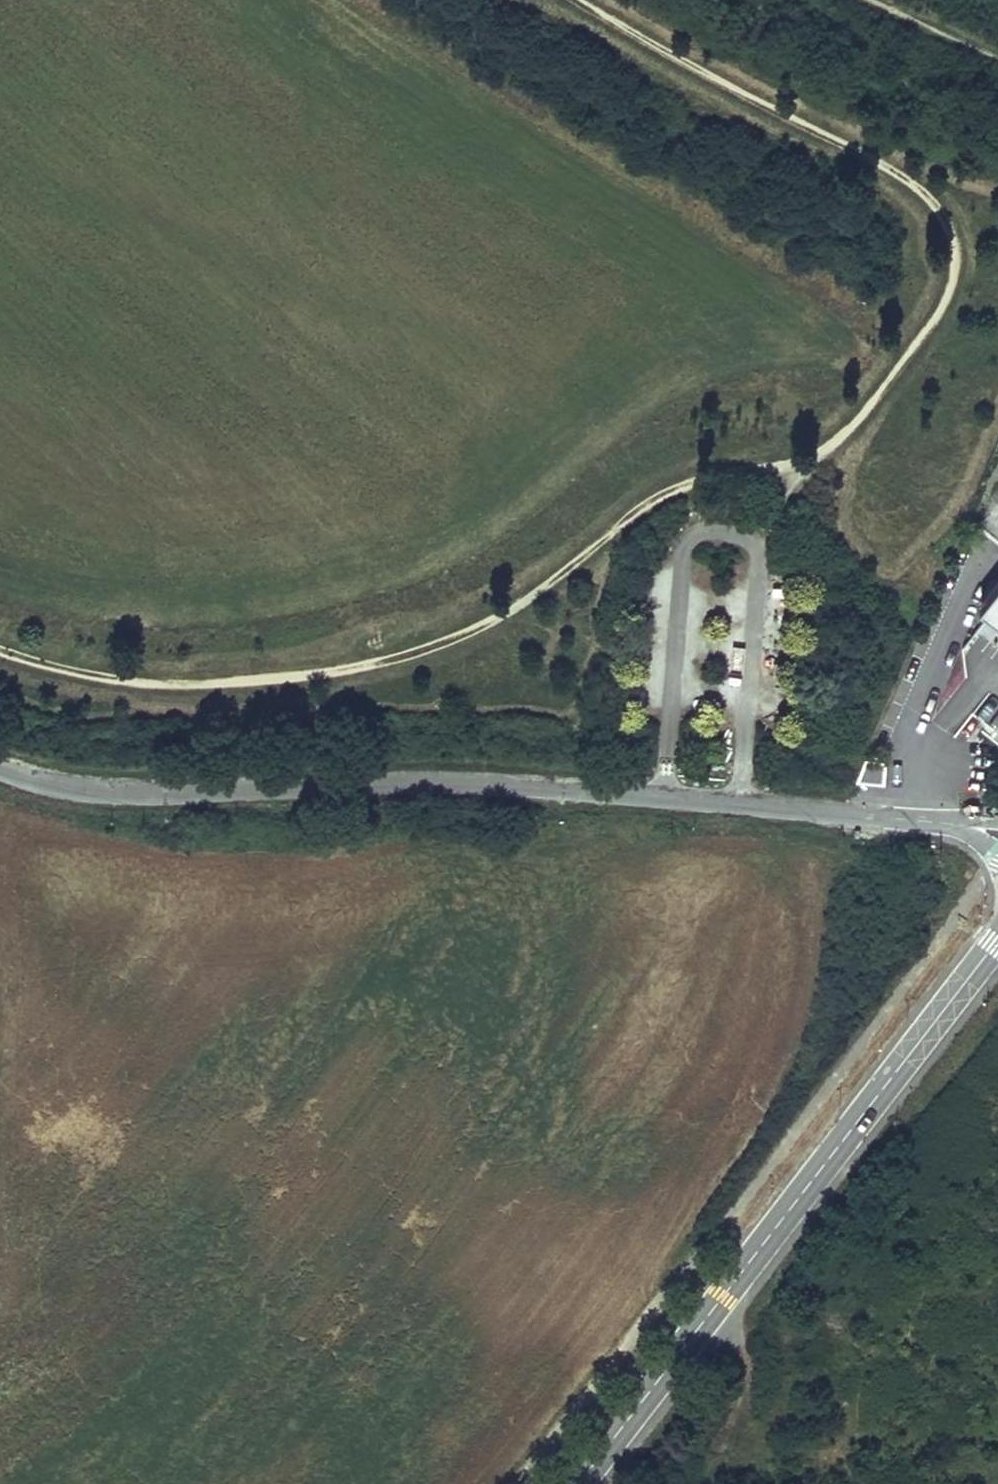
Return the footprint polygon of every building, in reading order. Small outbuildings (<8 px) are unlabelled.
[(976,606),(997,626),(997,581),(976,606)] [(976,606),(997,629),(997,626),(976,606)]
